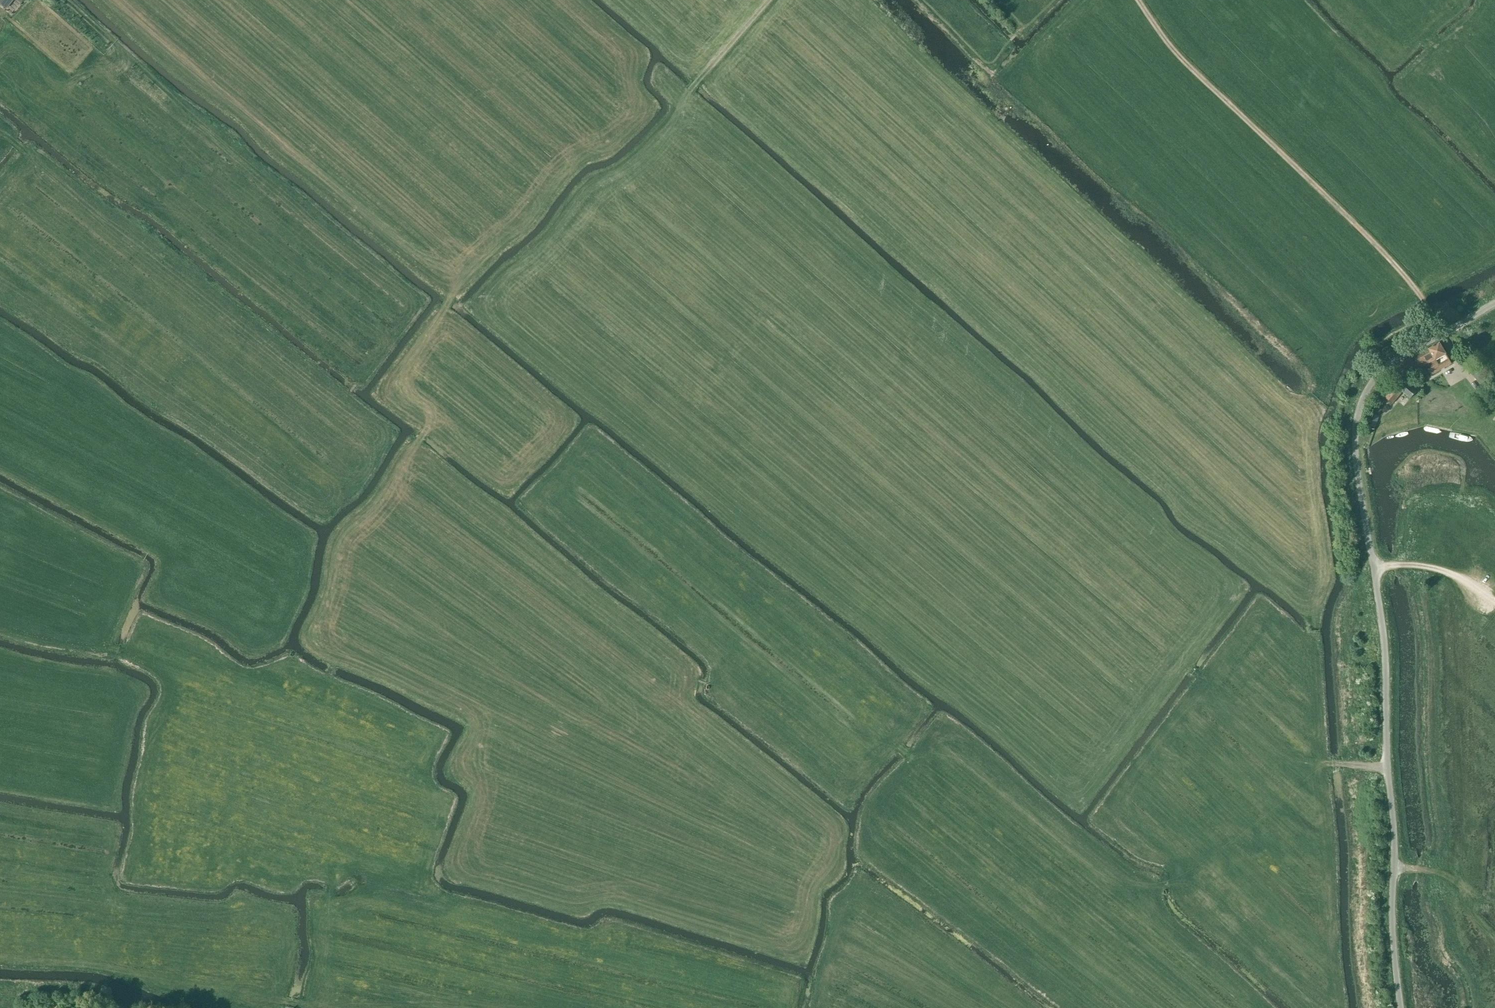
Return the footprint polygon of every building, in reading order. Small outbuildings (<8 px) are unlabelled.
[(14,0),(0,0),(0,4),(6,9),(14,0)] [(1451,363),(1439,343),(1428,349),(1428,347),(1393,368),(1398,377),(1416,366),(1417,368),(1419,367),(1420,368),(1424,365),(1430,375),(1451,363)] [(1475,378),(1483,372),(1476,363),(1468,370),(1475,378)] [(1420,392),(1424,386),(1413,378),(1409,383),(1420,392)] [(1416,392),(1406,382),(1399,389),(1398,388),(1396,389),(1393,387),(1384,397),(1390,403),(1401,391),(1409,399),(1416,392)] [(1379,416),(1371,413),(1367,425),(1375,428),(1379,416)]
